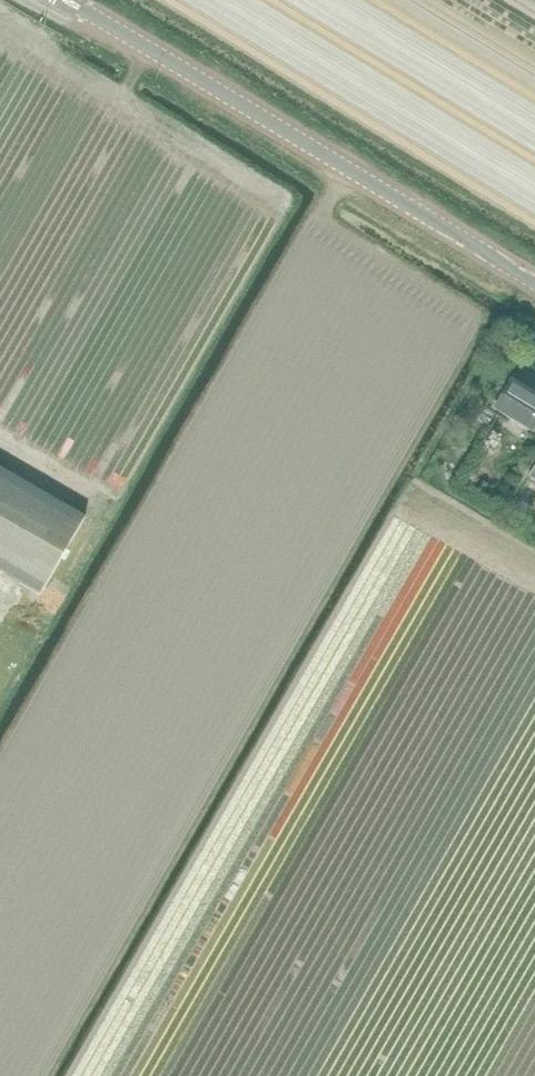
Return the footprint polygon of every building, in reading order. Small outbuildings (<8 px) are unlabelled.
[(495,408),(532,431),(534,426),(534,367),(525,360),(495,408)] [(85,518),(0,468),(0,573),(40,596),(85,518)]
